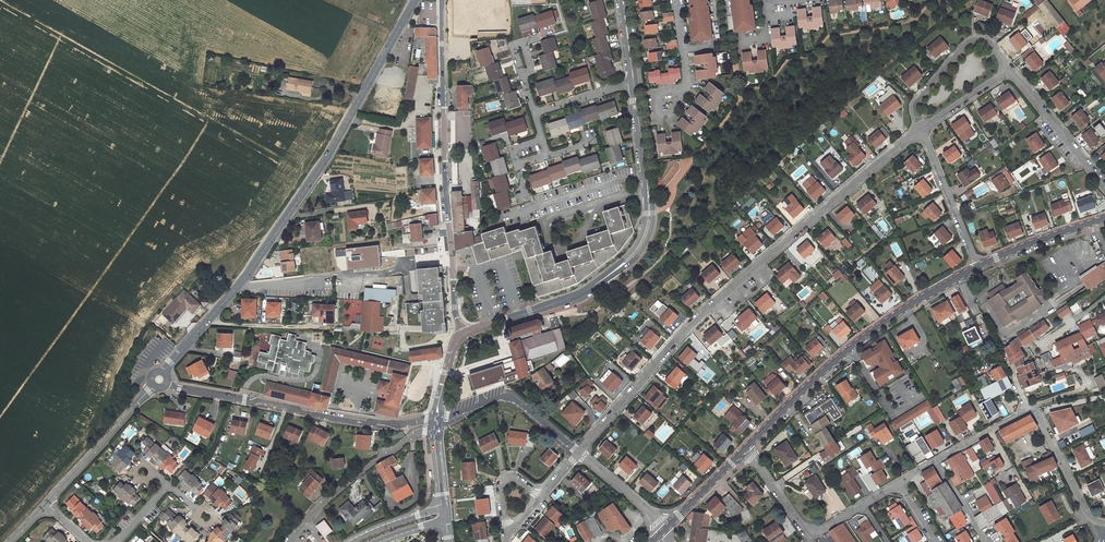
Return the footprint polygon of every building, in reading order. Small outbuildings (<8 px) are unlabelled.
[(602,0),(600,0),(590,4),(595,21),(604,18),(607,17),(602,0)] [(694,17),(692,17),(691,19),(693,30),(694,42),(722,38),(717,0),(691,0),(694,17)] [(730,33),(758,30),(756,17),(754,6),(753,5),(752,5),(751,0),(726,0),(730,33)] [(831,14),(842,13),(841,10),(845,10),(843,0),(838,0),(829,1),(831,14)] [(858,10),(858,7),(862,7),(862,0),(855,0),(855,1),(852,1),(846,2),(847,12),(858,10)] [(866,6),(870,5),(871,8),(882,7),(881,0),(865,0),(866,6)] [(891,9),(899,4),(897,3),(901,0),(886,0),(891,9)] [(980,0),(979,0),(975,12),(979,13),(980,13),(989,16),(993,5),(980,0)] [(1047,0),(1034,0),(1057,28),(1065,22),(1047,0)] [(1081,0),(1069,0),(1068,1),(1080,16),(1083,14),(1079,9),(1085,5),(1081,0)] [(460,17),(460,5),(457,5),(457,3),(446,3),(446,16),(456,16),(456,17),(460,17)] [(1003,3),(1001,8),(1016,13),(1018,9),(1003,3)] [(1029,17),(1040,8),(1037,5),(1026,14),(1029,17)] [(805,28),(813,27),(820,26),(824,25),(822,8),(817,8),(814,9),(815,17),(815,19),(808,20),(808,18),(807,10),(802,10),(798,11),(800,29),(805,28)] [(1016,13),(1001,8),(997,19),(1007,23),(1007,22),(1012,24),(1016,13)] [(539,29),(556,23),(555,19),(558,18),(557,14),(553,15),(552,11),(534,17),(538,27),(539,29)] [(643,21),(654,20),(653,11),(642,13),(643,21)] [(534,15),(518,20),(522,32),(538,27),(534,17),(534,15)] [(447,38),(457,38),(457,24),(456,24),(456,17),(456,16),(446,16),(447,38)] [(609,34),(604,18),(595,21),(592,22),(597,38),(606,35),(609,34)] [(1020,30),(1026,25),(1023,22),(1017,27),(1020,30)] [(1071,29),(1065,22),(1057,28),(1063,35),(1071,29)] [(647,35),(659,33),(658,25),(646,26),(647,35)] [(779,47),(786,46),(793,45),(798,45),(795,27),(791,27),(787,28),(788,36),(788,38),(782,39),(782,37),(781,29),(776,29),(772,30),(774,48),(779,47)] [(429,64),(430,84),(435,84),(435,83),(438,83),(437,28),(415,28),(415,36),(419,36),(426,37),(427,64),(429,64)] [(1028,43),(1019,32),(1010,39),(1016,47),(1017,46),(1020,50),(1028,43)] [(610,50),(606,35),(597,38),(593,39),(598,54),(607,51),(610,50)] [(558,50),(554,37),(542,41),(546,54),(552,52),(558,50)] [(941,37),(928,49),(936,58),(943,52),(943,51),(949,46),(941,37)] [(646,49),(658,47),(657,39),(645,40),(646,49)] [(494,63),(489,48),(478,52),(482,67),(486,66),(494,63)] [(1023,54),(1030,62),(1029,63),(1035,70),(1044,63),(1035,51),(1032,54),(1028,50),(1023,54)] [(596,58),(603,78),(615,74),(614,69),(613,69),(610,59),(607,51),(598,54),(595,55),(596,58)] [(758,70),(765,69),(770,69),(767,51),(763,51),(759,52),(760,60),(760,62),(754,63),(753,61),(752,53),(748,53),(744,54),(746,72),(751,71),(758,70)] [(557,67),(552,52),(546,54),(541,56),(545,71),(557,67)] [(650,54),(651,62),(662,61),(661,52),(650,54)] [(707,64),(708,70),(707,71),(698,72),(698,75),(699,80),(717,77),(717,73),(716,65),(715,58),(714,54),(696,56),(696,61),(697,65),(706,64),(707,64)] [(503,77),(498,62),(494,63),(486,66),(491,81),(495,80),(503,77)] [(1095,68),(1104,79),(1104,63),(1104,64),(1102,62),(1095,68)] [(414,100),(420,67),(411,66),(409,75),(408,82),(405,99),(414,100)] [(915,66),(902,78),(909,87),(915,81),(916,82),(923,75),(915,66)] [(591,80),(587,68),(570,73),(571,77),(574,85),(591,80)] [(667,84),(674,83),(674,80),(676,79),(681,79),(680,70),(670,71),(671,74),(666,75),(667,84)] [(1050,71),(1042,78),(1045,82),(1051,89),(1059,82),(1050,71)] [(657,82),(660,82),(660,85),(667,84),(666,75),(661,75),(661,72),(650,74),(651,83),(657,82)] [(512,92),(507,76),(503,77),(495,80),(500,96),(504,94),(512,92)] [(310,93),(313,82),(289,77),(288,86),(297,88),(296,90),(310,93)] [(571,77),(555,82),(558,90),(559,93),(575,88),(574,85),(571,77)] [(554,78),(536,84),(540,96),(558,90),(555,82),(554,78)] [(715,95),(711,100),(709,99),(702,94),(700,98),(697,101),(711,112),(714,108),(718,103),(723,97),(726,93),(711,82),(709,85),(706,89),(713,94),(715,95)] [(890,84),(885,89),(888,92),(882,97),(886,102),(896,92),(890,84)] [(459,107),(469,106),(469,101),(469,99),(468,99),(468,93),(472,93),(472,86),(458,86),(459,107)] [(521,106),(516,90),(512,92),(504,94),(509,110),(521,106)] [(1006,108),(1017,100),(1015,97),(1014,98),(1010,92),(1006,95),(1006,94),(998,99),(1004,109),(1006,108)] [(1061,92),(1052,99),(1058,106),(1059,106),(1062,109),(1070,103),(1061,92)] [(894,96),(880,106),(888,115),(894,111),(901,105),(894,96)] [(1017,100),(1006,108),(1008,111),(1019,104),(1017,100)] [(619,113),(615,102),(597,107),(601,118),(601,119),(619,113)] [(997,113),(991,104),(983,109),(984,110),(980,112),(986,121),(997,113)] [(597,105),(581,110),(582,112),(585,122),(601,118),(597,107),(597,105)] [(697,119),(693,124),(691,123),(684,117),(682,121),(679,124),(693,135),(697,131),(701,126),(705,120),(708,116),(694,105),(691,109),(688,112),(695,117),(697,119)] [(1090,120),(1081,109),(1073,116),(1076,120),(1082,127),(1090,120)] [(567,119),(570,129),(572,132),(579,130),(578,126),(585,124),(585,122),(582,112),(566,117),(567,119)] [(971,127),(964,117),(956,122),(957,123),(953,126),(959,134),(971,127)] [(417,119),(418,141),(411,141),(412,160),(420,160),(419,148),(432,148),(431,118),(417,119)] [(528,130),(524,118),(506,124),(508,130),(510,136),(528,130)] [(489,124),(493,135),(508,130),(506,124),(504,119),(489,124)] [(567,119),(549,124),(553,136),(570,131),(570,129),(567,119)] [(1101,137),(1104,134),(1104,129),(1101,123),(1095,127),(1101,137)] [(623,143),(618,127),(606,131),(611,147),(619,144),(623,143)] [(883,127),(868,139),(870,141),(868,142),(871,146),(873,144),(876,147),(886,138),(889,135),(883,127)] [(387,157),(391,131),(380,129),(379,134),(380,134),(378,147),(375,146),(374,146),(372,154),(387,157)] [(1100,140),(1091,129),(1082,136),(1088,143),(1089,143),(1092,146),(1100,140)] [(665,152),(672,151),(679,150),(684,150),(682,133),(677,134),(674,134),(675,143),(675,145),(668,145),(668,144),(667,135),(662,136),(658,136),(660,153),(665,152)] [(1035,152),(1045,146),(1039,137),(1036,133),(1026,140),(1035,152)] [(852,154),(848,157),(855,165),(862,159),(866,156),(859,148),(860,146),(852,137),(846,142),(849,147),(847,148),(852,154)] [(994,139),(990,142),(992,145),(994,148),(998,145),(994,139)] [(500,158),(495,142),(483,146),(488,162),(491,161),(500,158)] [(612,164),(624,160),(619,144),(611,147),(607,148),(612,164)] [(962,155),(955,145),(947,151),(948,151),(944,154),(950,163),(962,155)] [(1050,152),(1040,159),(1048,172),(1057,166),(1055,162),(1055,161),(1050,152)] [(597,155),(580,160),(582,169),(583,172),(601,167),(597,155)] [(913,156),(905,163),(914,173),(923,166),(916,158),(916,159),(913,156)] [(508,173),(503,157),(500,158),(491,161),(496,177),(505,174),(508,173)] [(579,157),(563,162),(564,164),(567,174),(582,169),(580,160),(579,157)] [(414,190),(422,189),(421,176),(434,175),(433,159),(420,160),(420,164),(416,164),(416,169),(413,169),(414,190)] [(843,169),(836,161),(825,170),(832,178),(836,175),(843,169)] [(564,164),(548,169),(549,171),(552,181),(567,176),(567,174),(564,164)] [(967,186),(975,180),(975,179),(981,175),(976,168),(970,172),(968,168),(958,174),(963,182),(964,182),(967,186)] [(1014,182),(1005,168),(991,178),(997,187),(998,187),(1001,191),(1014,182)] [(549,171),(531,176),(534,188),(552,182),(552,181),(549,171)] [(510,190),(505,174),(496,177),(493,178),(498,193),(507,191),(510,190)] [(814,177),(809,181),(814,186),(808,191),(815,200),(823,194),(822,193),(826,190),(814,177)] [(478,178),(472,179),(472,181),(471,181),(474,218),(480,217),(481,210),(478,178)] [(344,192),(342,179),(331,181),(333,194),(326,195),(328,203),(345,200),(345,199),(344,192)] [(923,179),(915,186),(924,197),(933,190),(926,183),(923,179)] [(423,205),(424,212),(437,211),(435,189),(422,189),(423,205)] [(1076,196),(1082,212),(1090,208),(1095,206),(1089,191),(1087,190),(1077,194),(1076,196)] [(452,192),(455,232),(469,231),(468,227),(465,227),(464,219),(468,218),(467,201),(467,195),(462,196),(462,191),(452,192)] [(498,193),(495,194),(500,210),(511,206),(507,191),(498,193)] [(790,206),(786,209),(794,218),(801,212),(800,211),(804,208),(792,195),(785,201),(790,206)] [(869,195),(857,205),(865,214),(873,207),(873,206),(876,203),(869,195)] [(1068,199),(1051,205),(1055,216),(1063,213),(1063,212),(1072,209),(1069,199),(1068,199)] [(790,206),(785,201),(781,204),(786,209),(790,206)] [(932,203),(924,210),(925,211),(929,216),(934,221),(943,213),(936,206),(936,207),(932,203)] [(542,243),(526,249),(540,292),(576,280),(616,250),(630,231),(622,206),(604,212),(607,221),(609,230),(597,234),(587,237),(590,245),(577,249),(567,252),(570,260),(561,262),(557,264),(553,251),(545,253),(542,243)] [(855,215),(848,206),(837,216),(844,224),(848,221),(855,215)] [(359,225),(369,224),(367,210),(347,212),(349,230),(359,229),(359,225)] [(430,218),(431,226),(438,226),(437,212),(408,219),(409,225),(411,225),(412,234),(422,232),(421,224),(429,223),(428,218),(430,218)] [(1049,223),(1045,213),(1032,218),(1035,228),(1040,226),(1040,227),(1049,223)] [(777,217),(766,226),(774,235),(781,228),(780,228),(784,225),(777,217)] [(321,239),(319,222),(307,224),(308,241),(321,239)] [(1023,233),(1019,222),(1006,227),(1009,237),(1014,235),(1014,236),(1023,233)] [(525,245),(540,239),(536,226),(521,231),(520,229),(513,232),(507,234),(505,227),(496,230),(482,234),(485,241),(483,242),(476,245),(480,259),(525,245)] [(743,243),(752,253),(760,247),(759,246),(762,243),(755,235),(757,234),(750,227),(738,238),(743,243)] [(942,227),(930,238),(934,243),(939,239),(944,245),(952,237),(946,230),(946,231),(942,227)] [(829,229),(818,238),(825,247),(833,241),(832,240),(835,237),(829,229)] [(483,235),(474,237),(474,239),(472,239),(471,231),(469,231),(455,232),(457,251),(476,245),(483,242),(483,235)] [(997,242),(994,231),(980,236),(984,246),(988,245),(989,245),(997,242)] [(404,243),(423,241),(422,232),(412,234),(403,235),(404,243)] [(852,245),(846,238),(843,241),(849,248),(852,245)] [(540,239),(525,245),(526,247),(526,249),(542,243),(541,241),(540,239)] [(808,241),(797,250),(804,258),(808,255),(809,255),(816,249),(808,241)] [(294,249),(281,250),(282,255),(285,255),(286,262),(282,262),(284,272),(296,270),(295,262),(294,254),(294,249)] [(953,268),(962,260),(955,253),(952,250),(944,257),(953,268)] [(314,251),(294,254),(295,262),(315,259),(314,251)] [(733,254),(722,263),(730,271),(737,265),(736,265),(740,262),(733,254)] [(790,277),(797,271),(789,263),(779,272),(780,273),(777,276),(786,287),(793,281),(793,280),(790,277)] [(720,273),(713,265),(702,274),(709,282),(713,279),(720,273)] [(436,333),(436,334),(437,334),(448,334),(448,329),(447,322),(446,312),(446,304),(445,292),(443,278),(443,270),(442,266),(440,267),(441,281),(443,281),(444,289),(444,292),(442,292),(443,303),(443,308),(445,308),(446,315),(447,323),(445,323),(445,329),(445,332),(436,333)] [(896,285),(905,277),(898,269),(894,266),(890,269),(886,273),(896,285)] [(406,303),(408,326),(424,326),(424,328),(424,332),(424,333),(436,333),(445,332),(445,329),(445,323),(447,323),(446,315),(445,308),(443,308),(443,303),(442,292),(444,292),(444,289),(443,281),(441,281),(440,267),(418,268),(419,269),(420,289),(421,294),(424,294),(425,302),(406,303)] [(1104,279),(1097,267),(1081,278),(1089,290),(1104,279)] [(654,277),(662,270),(661,268),(653,275),(654,277)] [(797,271),(790,277),(793,280),(799,274),(797,271)] [(1003,285),(989,294),(992,299),(989,301),(1005,326),(1017,318),(1019,321),(1042,305),(1040,303),(1049,297),(1043,288),(1040,290),(1027,271),(1017,279),(1019,282),(1015,285),(1016,287),(1013,289),(1012,287),(1007,290),(1003,285)] [(845,273),(841,276),(846,282),(849,279),(845,273)] [(799,274),(793,280),(793,281),(795,282),(801,276),(799,274)] [(403,286),(402,276),(386,276),(386,283),(391,283),(391,286),(403,286)] [(888,281),(884,276),(880,280),(884,285),(888,281)] [(326,292),(325,278),(311,280),(312,293),(326,292)] [(886,300),(893,294),(885,285),(881,289),(879,286),(875,290),(877,292),(874,295),(882,303),(885,300),(886,300)] [(365,288),(364,301),(391,302),(392,296),(396,296),(396,289),(386,289),(373,288),(365,288)] [(693,288),(682,298),(690,306),(697,300),(696,299),(700,296),(693,288)] [(189,295),(197,302),(198,300),(196,299),(200,294),(194,289),(189,295)] [(184,291),(178,298),(180,300),(187,293),(184,291)] [(820,295),(825,300),(829,297),(824,291),(820,295)] [(178,298),(164,314),(169,319),(168,320),(171,323),(173,321),(175,322),(187,308),(193,313),(200,305),(197,302),(189,295),(187,293),(180,300),(178,298)] [(768,293),(756,303),(764,312),(772,305),(775,302),(768,293)] [(959,295),(952,299),(959,313),(966,309),(959,295)] [(256,317),(256,299),(243,299),(243,317),(256,317)] [(352,323),(350,327),(380,329),(380,325),(383,325),(383,326),(388,326),(390,324),(391,322),(392,319),(393,317),(388,316),(389,307),(391,307),(392,302),(391,302),(364,301),(363,324),(352,323)] [(947,301),(933,309),(939,321),(953,313),(947,301)] [(857,302),(847,312),(854,320),(861,314),(864,310),(857,302)] [(1077,302),(1070,306),(1074,312),(1081,308),(1077,302)] [(280,316),(281,303),(268,303),(268,316),(280,316)] [(335,305),(313,304),(312,321),(314,321),(314,326),(335,327),(335,305)] [(1057,312),(1061,319),(1072,311),(1067,305),(1057,312)] [(617,317),(619,314),(621,316),(624,313),(622,311),(624,309),(621,306),(614,313),(617,317)] [(670,308),(661,319),(669,326),(672,322),(673,323),(679,316),(670,308)] [(749,325),(758,317),(750,308),(735,321),(742,329),(744,329),(745,329),(746,328),(746,327),(749,324),(749,325)] [(163,313),(157,319),(164,325),(165,324),(168,320),(169,319),(164,314),(163,313)] [(1104,313),(1100,316),(1096,315),(1096,325),(1104,325),(1104,324),(1104,314),(1104,313)] [(551,328),(552,331),(548,332),(543,334),(534,337),(522,340),(522,339),(511,343),(515,354),(517,360),(522,378),(532,374),(531,370),(536,368),(533,360),(568,348),(565,338),(558,317),(551,320),(553,326),(551,328)] [(534,337),(543,334),(541,329),(542,329),(545,325),(543,321),(539,318),(506,329),(508,335),(510,339),(521,336),(532,332),(534,337)] [(1020,338),(1024,345),(1049,328),(1044,320),(1033,328),(1026,331),(1025,330),(1018,334),(1020,338)] [(844,336),(851,329),(844,321),(833,330),(840,338),(844,335),(844,336)] [(828,325),(822,330),(826,336),(833,330),(828,325)] [(723,335),(715,326),(705,335),(712,343),(715,340),(716,341),(723,335)] [(970,345),(982,339),(976,327),(964,333),(970,345)] [(912,329),(899,337),(905,349),(919,341),(912,329)] [(660,338),(651,330),(642,341),(650,349),(653,345),(653,346),(660,338)] [(534,337),(532,332),(521,336),(522,339),(522,340),(534,337)] [(1087,345),(1081,332),(1055,343),(1062,356),(1064,355),(1087,345)] [(819,349),(823,346),(823,347),(827,344),(819,335),(818,336),(816,333),(811,337),(812,338),(814,340),(811,343),(805,347),(813,356),(820,350),(819,349)] [(231,347),(232,335),(219,334),(218,347),(231,347)] [(300,370),(309,372),(312,362),(314,363),(316,356),(309,354),(309,351),(305,350),(306,343),(295,340),(296,335),(289,334),(287,341),(280,339),(281,337),(272,334),(269,344),(271,345),(269,354),(260,352),(258,361),(267,364),(266,368),(273,370),(273,372),(279,374),(282,362),(286,363),(287,367),(290,368),(289,372),(299,374),(300,370)] [(727,334),(723,337),(729,344),(733,341),(727,334)] [(1012,344),(1005,349),(1012,363),(1014,362),(1023,356),(1024,355),(1023,352),(1020,348),(1021,347),(1024,345),(1020,338),(1011,342),(1012,343),(1011,343),(1012,344)] [(871,349),(862,354),(865,359),(868,364),(871,362),(872,365),(873,365),(878,362),(882,367),(876,371),(877,374),(875,375),(877,380),(880,385),(889,380),(889,379),(887,377),(893,373),(895,376),(896,376),(903,372),(894,356),(893,357),(891,358),(887,352),(890,351),(891,350),(885,341),(877,345),(878,346),(879,349),(873,352),(872,350),(871,349)] [(1067,362),(1068,363),(1071,361),(1072,363),(1091,355),(1091,354),(1091,353),(1087,345),(1064,355),(1067,362)] [(399,413),(410,365),(331,347),(329,356),(341,358),(340,361),(394,374),(387,402),(378,400),(375,411),(376,411),(398,417),(399,413)] [(410,352),(411,362),(442,357),(441,347),(423,350),(410,352)] [(697,354),(689,347),(679,357),(688,365),(695,358),(694,357),(697,354)] [(642,359),(633,351),(623,363),(632,370),(635,367),(642,359)] [(236,357),(236,360),(241,361),(243,353),(235,352),(234,357),(236,357)] [(1024,364),(1017,368),(1020,375),(1035,368),(1035,367),(1037,367),(1044,364),(1051,361),(1047,353),(1040,356),(1041,359),(1033,362),(1026,365),(1025,366),(1024,364)] [(812,363),(805,355),(803,357),(810,365),(812,363)] [(1051,361),(1044,364),(1045,367),(1053,364),(1053,366),(1057,366),(1063,363),(1064,364),(1067,362),(1064,355),(1062,356),(1051,361)] [(320,394),(331,397),(340,361),(341,358),(329,356),(328,358),(322,385),(320,394)] [(792,366),(796,362),(791,356),(783,363),(789,371),(793,368),(792,366)] [(803,357),(803,356),(796,362),(792,366),(793,368),(799,374),(803,371),(810,365),(803,357)] [(872,365),(871,362),(868,364),(865,359),(863,360),(868,369),(873,366),(873,365),(872,365)] [(1015,364),(1017,368),(1024,364),(1023,359),(1015,364)] [(208,370),(202,360),(188,368),(191,375),(194,373),(196,372),(198,375),(208,370)] [(520,375),(515,361),(513,362),(513,360),(510,361),(507,362),(507,363),(470,375),(475,391),(508,380),(508,381),(516,379),(515,376),(520,375)] [(547,371),(554,367),(551,363),(545,368),(547,371)] [(687,374),(678,366),(668,377),(677,384),(680,381),(681,381),(687,374)] [(749,372),(744,366),(740,369),(745,375),(749,372)] [(1001,366),(992,371),(998,380),(1007,376),(1001,366)] [(1022,389),(1041,381),(1036,369),(1038,369),(1037,368),(1038,367),(1037,367),(1035,367),(1035,368),(1020,375),(1017,376),(1022,389)] [(546,394),(557,385),(553,381),(554,381),(547,371),(545,368),(533,376),(542,389),(546,394)] [(235,380),(238,371),(230,370),(228,378),(235,380)] [(614,373),(604,384),(613,392),(616,389),(623,381),(621,378),(622,376),(619,373),(617,375),(614,373)] [(1100,391),(1104,389),(1104,378),(1104,374),(1095,377),(1100,391)] [(983,375),(978,378),(981,385),(978,386),(979,389),(980,389),(988,385),(983,375)] [(961,376),(958,379),(962,387),(966,385),(961,376)] [(981,391),(986,400),(1005,391),(1004,389),(1011,386),(1007,376),(998,380),(988,385),(980,389),(981,391)] [(775,395),(782,388),(785,385),(778,377),(768,386),(768,387),(765,390),(769,394),(772,391),(775,395)] [(590,387),(594,383),(589,378),(581,384),(583,386),(582,387),(584,389),(581,392),(588,398),(593,392),(590,388),(590,387)] [(388,394),(390,382),(379,380),(377,393),(388,394)] [(846,380),(837,386),(847,402),(856,397),(851,389),(846,380)] [(312,392),(267,382),(264,394),(329,409),(331,397),(320,394),(322,385),(314,383),(312,392)] [(766,397),(757,385),(748,392),(751,396),(757,404),(766,397)] [(655,386),(645,396),(654,404),(655,403),(660,408),(665,402),(660,397),(660,396),(663,392),(655,386)] [(582,394),(578,388),(569,395),(574,401),(582,394)] [(604,404),(607,401),(603,397),(602,398),(601,397),(599,400),(596,396),(591,402),(596,407),(601,412),(607,406),(604,404)] [(928,401),(891,423),(896,430),(900,427),(906,424),(913,420),(932,408),(928,401)] [(585,412),(573,403),(563,414),(575,424),(585,412)] [(828,412),(823,404),(806,415),(812,425),(826,415),(825,414),(827,412),(828,412)] [(963,409),(958,412),(960,417),(964,423),(969,420),(968,418),(976,414),(970,404),(962,408),(963,409)] [(734,424),(733,425),(742,432),(748,425),(747,425),(750,421),(743,414),(733,405),(725,416),(734,424)] [(652,413),(644,406),(635,416),(643,423),(646,420),(647,420),(652,413)] [(945,420),(937,406),(932,409),(935,413),(941,422),(945,420)] [(164,422),(184,424),(186,414),(181,414),(182,413),(172,412),(172,414),(166,413),(164,422)] [(825,426),(831,423),(826,415),(812,425),(817,433),(826,427),(825,426)] [(1000,431),(1006,442),(1037,427),(1030,415),(1000,431)] [(1073,415),(1060,421),(1065,432),(1078,426),(1073,415)] [(215,425),(200,417),(194,429),(203,435),(204,433),(209,436),(215,425)] [(960,417),(950,423),(956,434),(967,428),(964,423),(960,417)] [(231,431),(244,433),(245,430),(246,431),(248,422),(234,419),(231,431)] [(274,428),(261,423),(257,434),(269,438),(270,435),(271,436),(274,428)] [(871,424),(867,427),(873,436),(877,434),(879,437),(882,442),(892,436),(884,424),(875,430),(871,424)] [(314,438),(321,442),(325,444),(330,433),(314,425),(308,438),(313,441),(314,438)] [(302,431),(289,426),(285,437),(297,441),(298,439),(299,439),(302,431)] [(817,433),(832,456),(841,450),(831,435),(828,431),(826,427),(817,433)] [(649,430),(645,435),(650,439),(654,435),(649,430)] [(937,430),(926,437),(933,448),(944,442),(937,430)] [(533,446),(535,434),(511,431),(509,443),(518,444),(518,443),(533,446)] [(1002,445),(1006,442),(1000,431),(995,433),(1002,445)] [(494,433),(479,441),(484,452),(492,447),(500,443),(494,433)] [(1000,446),(1002,445),(995,433),(994,434),(1000,446)] [(724,434),(715,445),(723,452),(730,445),(729,444),(732,441),(724,434)] [(370,448),(371,436),(359,435),(357,447),(370,448)] [(922,436),(906,446),(913,458),(923,452),(925,455),(932,451),(922,436)] [(973,446),(975,451),(983,448),(986,454),(995,449),(989,437),(973,446)] [(617,449),(607,440),(600,448),(604,451),(603,452),(610,458),(617,449)] [(145,451),(152,457),(154,455),(161,448),(156,443),(156,444),(153,441),(145,451)] [(787,442),(776,449),(781,458),(783,457),(788,465),(797,459),(787,442)] [(161,448),(154,455),(158,459),(156,461),(161,465),(170,455),(173,452),(164,444),(161,448)] [(253,473),(264,450),(253,445),(249,453),(251,454),(248,461),(246,459),(242,468),(253,473)] [(1073,450),(1082,467),(1091,462),(1090,459),(1095,456),(1089,446),(1085,449),(1083,445),(1073,450)] [(119,454),(129,463),(133,459),(131,458),(136,452),(129,446),(126,449),(125,448),(122,451),(119,449),(118,449),(116,451),(119,454)] [(558,455),(550,448),(541,458),(549,465),(552,462),(553,462),(558,455)] [(108,459),(112,462),(119,454),(116,451),(115,451),(108,459)] [(871,451),(861,457),(865,463),(867,462),(868,464),(871,462),(874,469),(884,463),(882,459),(877,462),(871,451)] [(1032,459),(1022,463),(1024,469),(1026,468),(1031,478),(1058,466),(1051,452),(1044,455),(1042,456),(1045,460),(1035,464),(1032,459)] [(705,453),(695,464),(704,471),(710,464),(713,460),(705,453)] [(961,482),(974,475),(966,461),(963,456),(961,453),(955,456),(955,457),(948,461),(950,463),(956,474),(950,478),(953,482),(959,479),(961,482)] [(129,463),(119,454),(112,462),(113,463),(111,467),(115,470),(118,467),(122,470),(129,463)] [(1006,466),(1000,454),(981,463),(985,470),(992,466),(995,471),(1006,466)] [(176,463),(177,462),(174,458),(170,455),(161,465),(166,469),(167,468),(173,473),(179,465),(176,463)] [(391,466),(398,462),(393,456),(377,465),(380,471),(398,502),(413,494),(408,483),(401,487),(396,479),(398,478),(391,466)] [(637,466),(627,456),(619,464),(623,468),(630,474),(637,466)] [(345,466),(343,458),(332,459),(333,468),(345,466)] [(860,458),(857,460),(862,467),(865,465),(860,458)] [(475,462),(463,462),(464,480),(475,479),(475,471),(475,462)] [(884,463),(874,469),(877,473),(874,474),(876,476),(874,477),(878,484),(888,478),(882,470),(886,467),(884,463)] [(186,470),(188,468),(185,465),(176,474),(179,477),(183,481),(182,482),(181,483),(186,488),(195,478),(186,470)] [(849,472),(839,479),(842,484),(844,484),(852,496),(861,490),(853,478),(858,475),(852,466),(847,470),(849,472)] [(964,516),(944,483),(943,484),(933,467),(922,473),(926,481),(923,483),(930,495),(928,496),(934,506),(933,507),(935,510),(937,509),(941,515),(946,512),(956,528),(959,526),(963,523),(964,523),(964,516)] [(314,472),(300,489),(309,496),(323,479),(314,472)] [(591,483),(579,473),(571,482),(579,489),(580,489),(583,492),(591,483)] [(658,483),(648,473),(641,482),(644,485),(651,491),(658,483)] [(401,487),(408,483),(403,475),(398,478),(396,479),(401,487)] [(692,483),(684,475),(674,486),(682,493),(685,490),(686,490),(692,483)] [(815,476),(805,482),(815,497),(825,491),(815,476)] [(201,485),(202,484),(195,478),(186,488),(191,492),(192,490),(197,495),(204,487),(201,485)] [(1099,480),(1088,485),(1093,495),(1095,494),(1099,492),(1104,490),(1099,480)] [(991,481),(984,485),(988,492),(989,491),(991,494),(997,491),(991,481)] [(123,498),(132,488),(127,483),(126,484),(125,485),(121,482),(114,489),(123,498)] [(753,482),(748,487),(751,490),(749,491),(745,495),(753,504),(763,495),(753,482)] [(1016,483),(1006,489),(1010,496),(1016,506),(1026,501),(1016,483)] [(204,493),(215,502),(224,492),(219,488),(218,489),(213,484),(204,493)] [(135,493),(137,491),(132,488),(123,498),(130,504),(131,502),(134,505),(140,498),(135,493)] [(989,491),(988,492),(996,506),(1002,516),(1009,512),(997,491),(991,494),(989,491)] [(230,500),(231,499),(224,492),(215,502),(219,506),(221,505),(226,510),(232,502),(230,500)] [(716,516),(726,507),(735,516),(743,509),(730,494),(721,501),(716,497),(706,505),(709,509),(704,514),(709,515),(710,516),(711,516),(714,513),(716,516)] [(987,496),(977,502),(982,513),(989,524),(997,519),(1002,516),(996,506),(993,507),(987,496)] [(488,498),(477,500),(479,515),(491,513),(489,503),(488,498)] [(87,507),(81,501),(80,502),(77,500),(71,506),(76,511),(74,513),(78,517),(80,515),(87,507)] [(1052,501),(1040,507),(1049,523),(1059,518),(1055,510),(1056,509),(1052,501)] [(355,509),(349,502),(341,510),(355,525),(363,517),(370,510),(371,510),(364,502),(355,509)] [(630,527),(613,503),(599,514),(611,531),(619,525),(624,532),(630,527)] [(896,503),(889,507),(896,518),(905,512),(901,505),(898,506),(896,503)] [(563,515),(553,506),(545,516),(546,517),(553,523),(556,520),(557,521),(563,515)] [(80,515),(84,519),(82,521),(87,525),(96,515),(87,507),(80,515)] [(168,523),(174,529),(183,519),(179,515),(178,517),(172,512),(173,512),(169,508),(160,518),(164,521),(166,520),(169,522),(168,523)] [(373,513),(370,510),(363,517),(366,520),(373,513)] [(586,541),(602,533),(593,516),(597,514),(595,511),(576,522),(586,541)] [(93,527),(98,533),(104,526),(102,523),(106,519),(99,512),(96,515),(87,525),(91,529),(93,527)] [(691,541),(699,541),(700,535),(707,536),(708,536),(709,529),(708,528),(710,516),(709,515),(704,514),(692,512),(686,519),(694,520),(691,541)] [(901,527),(902,528),(911,522),(914,520),(911,516),(908,517),(907,516),(905,512),(896,518),(901,527)] [(982,513),(974,518),(982,529),(989,524),(982,513)] [(225,524),(233,531),(239,525),(238,524),(240,521),(239,520),(241,517),(238,514),(235,517),(234,515),(233,514),(228,520),(226,518),(223,523),(225,524)] [(543,520),(536,528),(545,536),(555,525),(553,523),(546,517),(543,521),(543,520)] [(901,527),(896,518),(893,521),(898,529),(901,527)] [(188,524),(183,519),(174,529),(183,537),(190,529),(186,526),(188,524)] [(997,519),(989,524),(1001,541),(1011,541),(997,519)] [(875,532),(869,520),(860,524),(862,527),(856,529),(862,541),(870,541),(874,540),(871,534),(875,532)] [(333,531),(324,521),(317,526),(326,537),(333,531)] [(474,523),(476,539),(478,538),(478,541),(489,541),(489,539),(488,539),(488,537),(487,537),(486,532),(487,532),(485,522),(474,523)] [(764,530),(764,531),(759,535),(764,541),(767,541),(770,540),(771,541),(775,539),(777,541),(783,541),(787,539),(779,527),(780,526),(777,522),(764,530)] [(963,523),(959,526),(960,527),(957,529),(965,541),(975,541),(963,523)] [(225,524),(221,528),(219,526),(215,532),(224,541),(233,531),(225,524)] [(913,541),(915,541),(923,537),(919,532),(917,529),(918,528),(916,524),(913,525),(909,528),(911,532),(908,534),(913,541)] [(982,529),(990,541),(1001,541),(989,524),(982,529)] [(831,534),(837,541),(849,541),(847,539),(852,536),(847,529),(845,531),(841,525),(824,535),(826,538),(831,534)] [(112,534),(117,529),(115,527),(114,526),(109,531),(112,534)] [(183,537),(188,541),(189,541),(190,541),(193,541),(200,534),(192,527),(190,529),(183,537)] [(58,532),(57,533),(52,528),(45,535),(48,538),(47,539),(50,541),(56,541),(62,536),(58,532)] [(742,541),(747,541),(751,539),(744,529),(737,535),(742,541)] [(211,536),(213,537),(208,541),(223,541),(224,541),(215,532),(211,536)]
